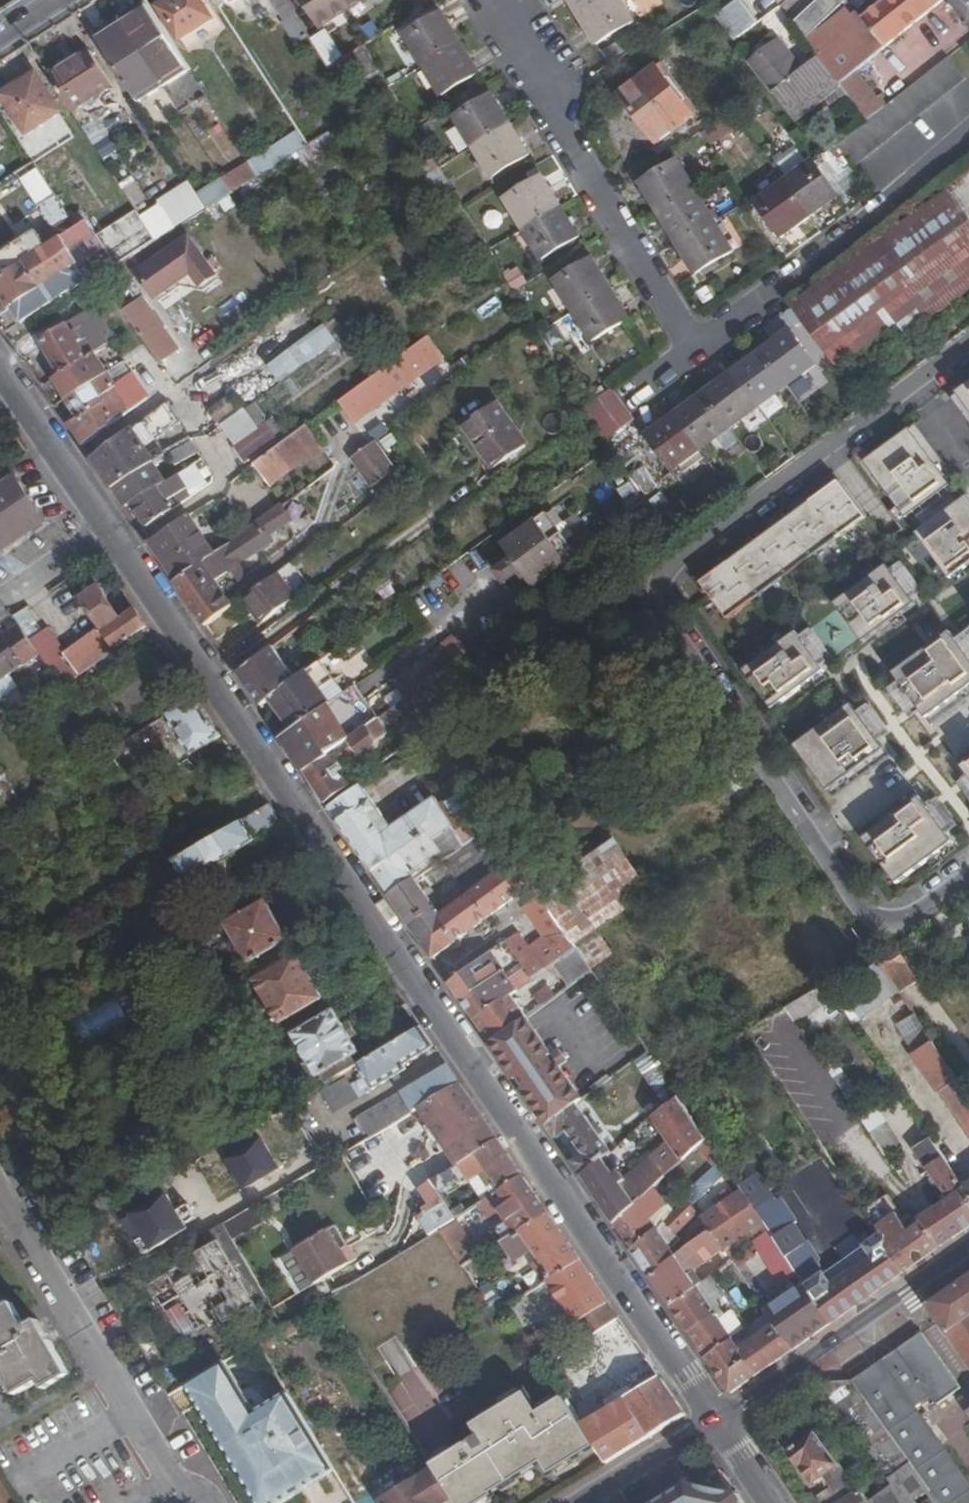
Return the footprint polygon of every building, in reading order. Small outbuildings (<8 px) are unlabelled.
[(93,33),(100,43),(152,12),(144,0),(143,0),(93,33)] [(184,40),(213,21),(200,0),(174,0),(162,7),(182,40),(184,40)] [(213,21),(222,35),(228,32),(209,0),(200,0),(213,21)] [(284,21),(296,15),(287,0),(270,0),(284,21)] [(364,0),(302,0),(320,28),(364,0)] [(634,20),(622,0),(570,0),(598,44),(634,20)] [(638,15),(662,3),(661,0),(630,0),(638,15)] [(719,15),(740,42),(761,23),(745,0),(740,0),(719,15)] [(843,0),(817,0),(791,23),(805,41),(846,3),(843,0)] [(943,2),(942,0),(890,0),(859,24),(817,56),(856,108),(867,123),(886,109),(878,98),(876,100),(855,73),(943,2)] [(817,56),(859,24),(850,11),(807,44),(817,56)] [(152,12),(100,43),(140,104),(190,71),(152,12)] [(441,95),(478,72),(440,12),(404,35),(441,95)] [(297,44),(310,36),(296,15),(284,21),(297,44)] [(213,21),(184,40),(192,54),(222,35),(213,21)] [(327,30),(312,40),(330,69),(346,58),(327,30)] [(607,63),(631,51),(623,36),(600,48),(607,63)] [(843,117),(856,108),(817,56),(797,71),(776,45),(753,62),(805,130),(836,106),(843,117)] [(90,52),(51,77),(72,110),(110,85),(90,52)] [(702,114),(666,64),(623,93),(659,144),(702,114)] [(28,132),(45,121),(67,107),(59,96),(52,100),(36,74),(4,94),(28,132)] [(490,176),(528,154),(492,92),(454,115),(490,176)] [(67,107),(45,121),(54,135),(75,121),(67,107)] [(100,159),(116,152),(101,117),(85,124),(100,159)] [(299,133),(249,165),(258,180),(290,159),(308,147),(299,133)] [(694,274),(732,251),(676,159),(639,182),(694,274)] [(841,198),(816,162),(757,204),(783,240),(841,198)] [(538,255),(576,232),(542,175),(504,198),(538,255)] [(953,188),(965,206),(968,203),(968,177),(953,188)] [(949,194),(961,209),(965,206),(953,188),(948,192),(949,194)] [(968,235),(968,220),(961,209),(949,194),(793,305),(820,345),(968,235)] [(41,208),(54,227),(62,222),(72,216),(58,196),(41,208)] [(207,211),(198,198),(148,230),(149,233),(156,243),(207,211)] [(79,227),(70,234),(62,222),(54,227),(43,235),(39,230),(0,255),(0,291),(11,309),(14,307),(23,320),(87,280),(77,264),(80,263),(70,247),(87,238),(104,263),(94,269),(100,278),(101,277),(107,273),(118,266),(111,256),(88,221),(79,227)] [(120,265),(156,243),(149,233),(111,256),(118,266),(120,265)] [(820,345),(840,367),(921,310),(929,322),(968,293),(968,235),(820,345)] [(146,270),(162,296),(198,273),(206,285),(223,275),(222,272),(227,268),(220,259),(215,262),(199,237),(146,270)] [(590,341),(629,318),(592,257),(554,281),(590,341)] [(107,273),(116,290),(129,282),(120,265),(118,266),(107,273)] [(507,274),(515,289),(528,282),(520,267),(507,274)] [(198,273),(162,296),(165,301),(188,286),(210,292),(227,281),(223,275),(206,285),(198,273)] [(91,290),(76,299),(86,315),(100,306),(91,290)] [(179,348),(185,344),(150,294),(144,298),(179,348)] [(127,310),(163,363),(181,351),(179,348),(144,298),(140,301),(127,310)] [(100,306),(86,315),(83,317),(94,336),(112,326),(109,321),(100,306)] [(45,341),(64,375),(97,354),(108,347),(104,340),(98,344),(94,336),(83,317),(45,341)] [(281,383),(339,342),(326,324),(268,364),(281,383)] [(790,330),(647,436),(673,474),(817,367),(790,330)] [(345,401),(360,424),(446,359),(431,338),(378,377),(345,401)] [(57,380),(69,399),(108,373),(97,354),(64,375),(57,380)] [(101,399),(135,374),(126,361),(108,373),(69,399),(81,419),(104,403),(101,399)] [(72,425),(85,445),(152,396),(137,374),(135,374),(101,399),(104,403),(81,419),(72,425)] [(953,399),(968,422),(968,387),(953,399)] [(612,391),(587,410),(591,417),(606,441),(633,421),(612,391)] [(209,410),(220,424),(241,406),(230,393),(209,410)] [(473,430),(503,408),(500,404),(470,426),(473,430)] [(531,445),(503,408),(473,430),(502,467),(531,445)] [(237,447),(249,464),(279,442),(266,425),(237,447)] [(959,482),(917,426),(866,463),(908,519),(917,513),(949,489),(959,482)] [(94,458),(116,489),(158,464),(159,463),(137,427),(94,458)] [(170,451),(176,465),(200,454),(194,440),(170,451)] [(279,442),(249,464),(252,467),(281,445),(279,442)] [(358,462),(376,488),(400,471),(381,445),(358,462)] [(116,489),(129,509),(137,503),(169,482),(158,464),(116,489)] [(11,468),(0,475),(0,552),(46,520),(11,468)] [(137,503),(151,527),(194,497),(181,475),(169,482),(137,503)] [(866,519),(840,484),(703,584),(729,619),(866,519)] [(917,513),(929,528),(960,505),(949,489),(917,513)] [(960,505),(929,528),(919,535),(953,580),(968,568),(968,499),(960,505)] [(180,584),(209,627),(236,607),(227,594),(243,581),(236,572),(298,526),(293,520),(284,507),(217,556),(180,584)] [(502,546),(509,555),(527,580),(534,589),(578,556),(547,513),(502,546)] [(153,545),(180,584),(217,556),(192,519),(153,545)] [(527,580),(509,555),(505,557),(509,562),(495,572),(505,585),(519,576),(523,582),(527,580)] [(893,572),(914,601),(925,593),(904,564),(893,572)] [(893,572),(890,567),(838,605),(865,643),(917,605),(914,601),(893,572)] [(266,585),(251,596),(269,620),(298,598),(282,574),(266,585)] [(120,648),(152,627),(140,609),(125,619),(103,586),(86,597),(106,626),(71,651),(54,626),(35,639),(45,652),(67,685),(95,665),(120,648)] [(329,611),(321,617),(325,623),(333,617),(329,611)] [(24,623),(0,639),(0,684),(12,676),(45,652),(35,639),(24,623)] [(813,630),(802,638),(823,667),(834,659),(813,630)] [(952,633),(896,675),(902,683),(923,712),(934,726),(968,700),(968,655),(958,641),(952,633)] [(968,655),(968,633),(958,641),(968,655)] [(802,638),(799,634),(746,672),(774,710),(827,672),(823,667),(802,638)] [(128,661),(120,648),(95,665),(103,678),(128,661)] [(242,675),(264,707),(275,699),(299,681),(278,650),(242,675)] [(453,669),(457,666),(444,650),(441,652),(453,669)] [(139,711),(174,688),(150,652),(115,676),(139,711)] [(399,684),(411,699),(453,669),(441,652),(417,670),(415,668),(407,673),(409,676),(399,684)] [(432,733),(489,689),(468,657),(457,666),(453,669),(411,699),(381,722),(311,773),(331,804),(354,787),(345,773),(350,769),(348,765),(362,755),(365,759),(379,749),(380,744),(421,716),(432,733)] [(275,699),(297,729),(347,696),(324,663),(299,681),(275,699)] [(4,697),(20,687),(12,676),(0,684),(0,691),(4,697)] [(923,712),(902,683),(891,691),(912,720),(923,712)] [(294,748),(311,773),(381,722),(358,688),(347,696),(297,729),(285,738),(292,750),(294,748)] [(228,738),(203,701),(175,718),(190,740),(200,755),(228,738)] [(859,714),(853,706),(796,747),(833,798),(890,757),(881,744),(859,714)] [(870,706),(859,714),(881,744),(892,736),(870,706)] [(190,740),(175,718),(119,751),(133,774),(190,740)] [(133,774),(119,751),(105,759),(119,782),(133,774)] [(959,761),(968,776),(968,754),(959,761)] [(959,784),(968,798),(968,776),(959,784)] [(441,810),(438,805),(395,833),(363,785),(332,806),(393,896),(417,879),(418,881),(477,842),(495,830),(468,792),(441,810)] [(16,814),(0,789),(0,824),(16,814)] [(927,807),(917,792),(861,833),(898,884),(954,843),(949,836),(927,807)] [(277,808),(267,794),(258,799),(267,813),(277,808)] [(938,799),(927,807),(949,836),(960,828),(938,799)] [(277,808),(267,813),(181,862),(193,883),(290,827),(277,808)] [(495,830),(477,842),(489,859),(507,847),(495,830)] [(579,951),(594,973),(616,958),(601,933),(641,906),(633,894),(646,885),(617,842),(540,894),(579,951)] [(518,863),(507,847),(489,859),(501,875),(518,863)] [(474,894),(491,919),(535,888),(518,863),(501,875),(474,894)] [(393,896),(413,926),(438,908),(437,905),(431,899),(418,881),(417,879),(393,896)] [(527,972),(536,984),(566,961),(579,951),(540,894),(538,891),(532,897),(537,904),(528,911),(549,941),(535,952),(523,934),(508,945),(527,972)] [(441,917),(459,943),(491,919),(474,894),(468,898),(444,915),(441,917)] [(431,899),(437,905),(441,903),(436,895),(431,899)] [(256,964),(295,942),(272,902),(234,924),(256,964)] [(172,948),(198,933),(184,908),(158,923),(172,948)] [(413,926),(437,959),(459,943),(441,917),(444,915),(438,908),(413,926)] [(911,963),(901,949),(883,962),(905,995),(920,985),(908,965),(911,963)] [(566,961),(580,982),(594,973),(579,951),(566,961)] [(454,984),(468,1004),(511,976),(496,954),(454,984)] [(286,1025),(329,1000),(303,955),(259,980),(260,982),(253,987),(276,1027),(284,1023),(286,1025)] [(874,964),(870,958),(861,965),(865,970),(874,964)] [(468,1004),(496,1046),(529,1020),(518,1003),(538,987),(536,984),(527,972),(514,981),(511,976),(468,1004)] [(788,1010),(797,1023),(834,998),(825,986),(788,1010)] [(333,1084),(363,1066),(357,1056),(363,1052),(340,1012),(300,1035),(324,1076),(328,1074),(333,1084)] [(919,1016),(902,1027),(968,1126),(968,1090),(919,1016)] [(529,1020),(496,1046),(554,1129),(582,1108),(589,1102),(530,1020),(529,1020)] [(427,1028),(407,1040),(363,1066),(377,1089),(412,1069),(409,1064),(439,1047),(427,1028)] [(464,1085),(451,1065),(406,1092),(404,1090),(359,1119),(372,1140),(426,1108),(464,1085)] [(358,1072),(323,1091),(335,1113),(369,1094),(358,1072)] [(503,1141),(464,1085),(426,1108),(463,1165),(503,1141)] [(682,1101),(676,1093),(671,1098),(676,1105),(682,1101)] [(619,1225),(621,1223),(658,1191),(700,1153),(711,1143),(682,1101),(676,1105),(646,1129),(650,1135),(662,1127),(674,1144),(654,1162),(652,1160),(627,1182),(621,1175),(619,1177),(605,1161),(585,1176),(619,1225)] [(579,1166),(585,1176),(605,1161),(615,1153),(582,1108),(554,1129),(562,1141),(571,1134),(588,1159),(579,1166)] [(968,1231),(968,1193),(963,1185),(959,1179),(943,1155),(917,1119),(911,1122),(920,1135),(911,1141),(912,1142),(952,1201),(938,1211),(957,1239),(968,1231)] [(912,1149),(909,1145),(895,1123),(885,1129),(882,1124),(876,1127),(879,1133),(875,1135),(890,1155),(895,1152),(899,1158),(912,1149)] [(247,1192),(288,1170),(269,1132),(227,1154),(247,1192)] [(872,1186),(898,1169),(890,1155),(875,1135),(850,1152),(872,1186)] [(528,1177),(503,1141),(463,1165),(460,1167),(465,1175),(469,1173),(473,1178),(492,1167),(506,1191),(528,1177)] [(711,1143),(700,1153),(716,1172),(725,1163),(711,1143)] [(731,1172),(725,1163),(716,1172),(694,1191),(701,1200),(731,1172)] [(460,1167),(446,1176),(451,1184),(465,1175),(460,1167)] [(465,1218),(470,1214),(451,1184),(446,1176),(435,1182),(445,1198),(448,1204),(460,1221),(465,1218)] [(553,1215),(528,1177),(506,1191),(513,1203),(509,1205),(509,1214),(512,1218),(509,1223),(504,1227),(512,1239),(553,1215)] [(757,1187),(746,1194),(747,1195),(758,1210),(767,1203),(757,1187)] [(621,1223),(638,1249),(661,1229),(656,1222),(671,1210),(658,1191),(621,1223)] [(131,1220),(152,1257),(197,1232),(176,1195),(131,1220)] [(708,1221),(716,1231),(728,1250),(766,1224),(758,1210),(747,1195),(708,1221)] [(442,1208),(448,1204),(445,1198),(439,1202),(442,1208)] [(637,1251),(652,1274),(678,1254),(677,1252),(688,1242),(686,1240),(682,1233),(704,1216),(692,1201),(661,1229),(638,1249),(637,1251)] [(432,1214),(443,1230),(460,1221),(448,1204),(442,1208),(432,1214)] [(261,1205),(236,1220),(243,1232),(268,1217),(261,1205)] [(906,1275),(944,1248),(925,1220),(916,1225),(919,1229),(912,1233),(902,1216),(896,1205),(886,1205),(872,1214),(885,1235),(888,1240),(889,1250),(906,1275)] [(944,1248),(957,1239),(938,1211),(925,1220),(944,1248)] [(784,1214),(768,1226),(772,1233),(777,1239),(792,1228),(784,1214)] [(586,1263),(553,1215),(512,1239),(504,1243),(508,1249),(514,1246),(521,1257),(539,1247),(551,1267),(526,1282),(534,1295),(555,1282),(586,1263)] [(460,1221),(443,1230),(468,1265),(488,1253),(465,1218),(460,1221)] [(795,1227),(792,1228),(777,1239),(790,1257),(807,1246),(795,1227)] [(336,1228),(329,1232),(343,1252),(349,1249),(336,1228)] [(657,1277),(676,1306),(702,1289),(691,1273),(704,1264),(705,1266),(721,1256),(730,1270),(738,1265),(735,1259),(728,1250),(716,1231),(681,1258),(657,1277)] [(343,1252),(329,1232),(295,1253),(316,1286),(356,1261),(349,1249),(343,1252)] [(777,1239),(772,1233),(763,1240),(790,1280),(800,1273),(790,1257),(777,1239)] [(835,1324),(906,1275),(889,1250),(888,1240),(885,1235),(869,1246),(876,1259),(835,1287),(820,1264),(803,1276),(810,1286),(835,1324)] [(800,1273),(803,1276),(820,1264),(807,1246),(790,1257),(800,1273)] [(263,1315),(224,1248),(199,1263),(210,1281),(199,1287),(218,1319),(222,1317),(232,1334),(263,1315)] [(655,1278),(657,1277),(681,1258),(678,1254),(652,1274),(655,1278)] [(623,1318),(586,1263),(555,1282),(592,1338),(623,1318)] [(676,1306),(694,1332),(720,1315),(712,1303),(726,1293),(717,1279),(702,1289),(676,1306)] [(934,1305),(941,1316),(968,1358),(968,1281),(934,1305)] [(796,1351),(835,1324),(810,1286),(771,1313),(781,1327),(796,1351)] [(16,1382),(25,1397),(49,1382),(54,1391),(79,1375),(46,1321),(34,1328),(20,1303),(5,1311),(0,1303),(0,1392),(16,1382)] [(694,1332),(709,1355),(735,1337),(720,1315),(694,1332)] [(550,1327),(532,1340),(550,1366),(567,1354),(550,1327)] [(782,1361),(796,1351),(781,1327),(744,1352),(735,1337),(709,1355),(735,1393),(782,1361)] [(927,1334),(902,1351),(933,1396),(939,1405),(963,1389),(927,1334)] [(379,1348),(397,1378),(417,1366),(399,1336),(379,1348)] [(857,1382),(943,1502),(968,1502),(968,1480),(965,1475),(917,1407),(933,1396),(902,1351),(857,1382)] [(226,1364),(189,1386),(259,1502),(285,1502),(337,1472),(291,1395),(256,1415),(226,1364)] [(690,1419),(663,1379),(630,1400),(656,1440),(690,1419)] [(821,1382),(899,1493),(885,1502),(943,1502),(857,1382),(821,1382)] [(604,1448),(590,1426),(574,1402),(550,1416),(536,1394),(484,1426),(490,1436),(439,1466),(441,1469),(463,1502),(491,1502),(502,1497),(504,1495),(502,1491),(511,1486),(527,1477),(553,1462),(560,1475),(566,1471),(585,1460),(604,1448)] [(582,1394),(573,1400),(574,1402),(590,1426),(598,1420),(582,1394)] [(604,1448),(615,1465),(656,1440),(630,1400),(598,1420),(590,1426),(604,1448)] [(844,1469),(821,1436),(796,1452),(819,1485),(844,1469)] [(588,1465),(585,1460),(566,1471),(569,1477),(588,1465)] [(441,1469),(391,1499),(394,1502),(463,1502),(441,1469)] [(531,1483),(527,1477),(511,1486),(515,1492),(531,1483)] [(819,1502),(848,1502),(862,1493),(852,1480),(819,1502)] [(741,1495),(694,1484),(663,1502),(747,1502),(741,1495)] [(848,1502),(869,1502),(862,1493),(848,1502)]
